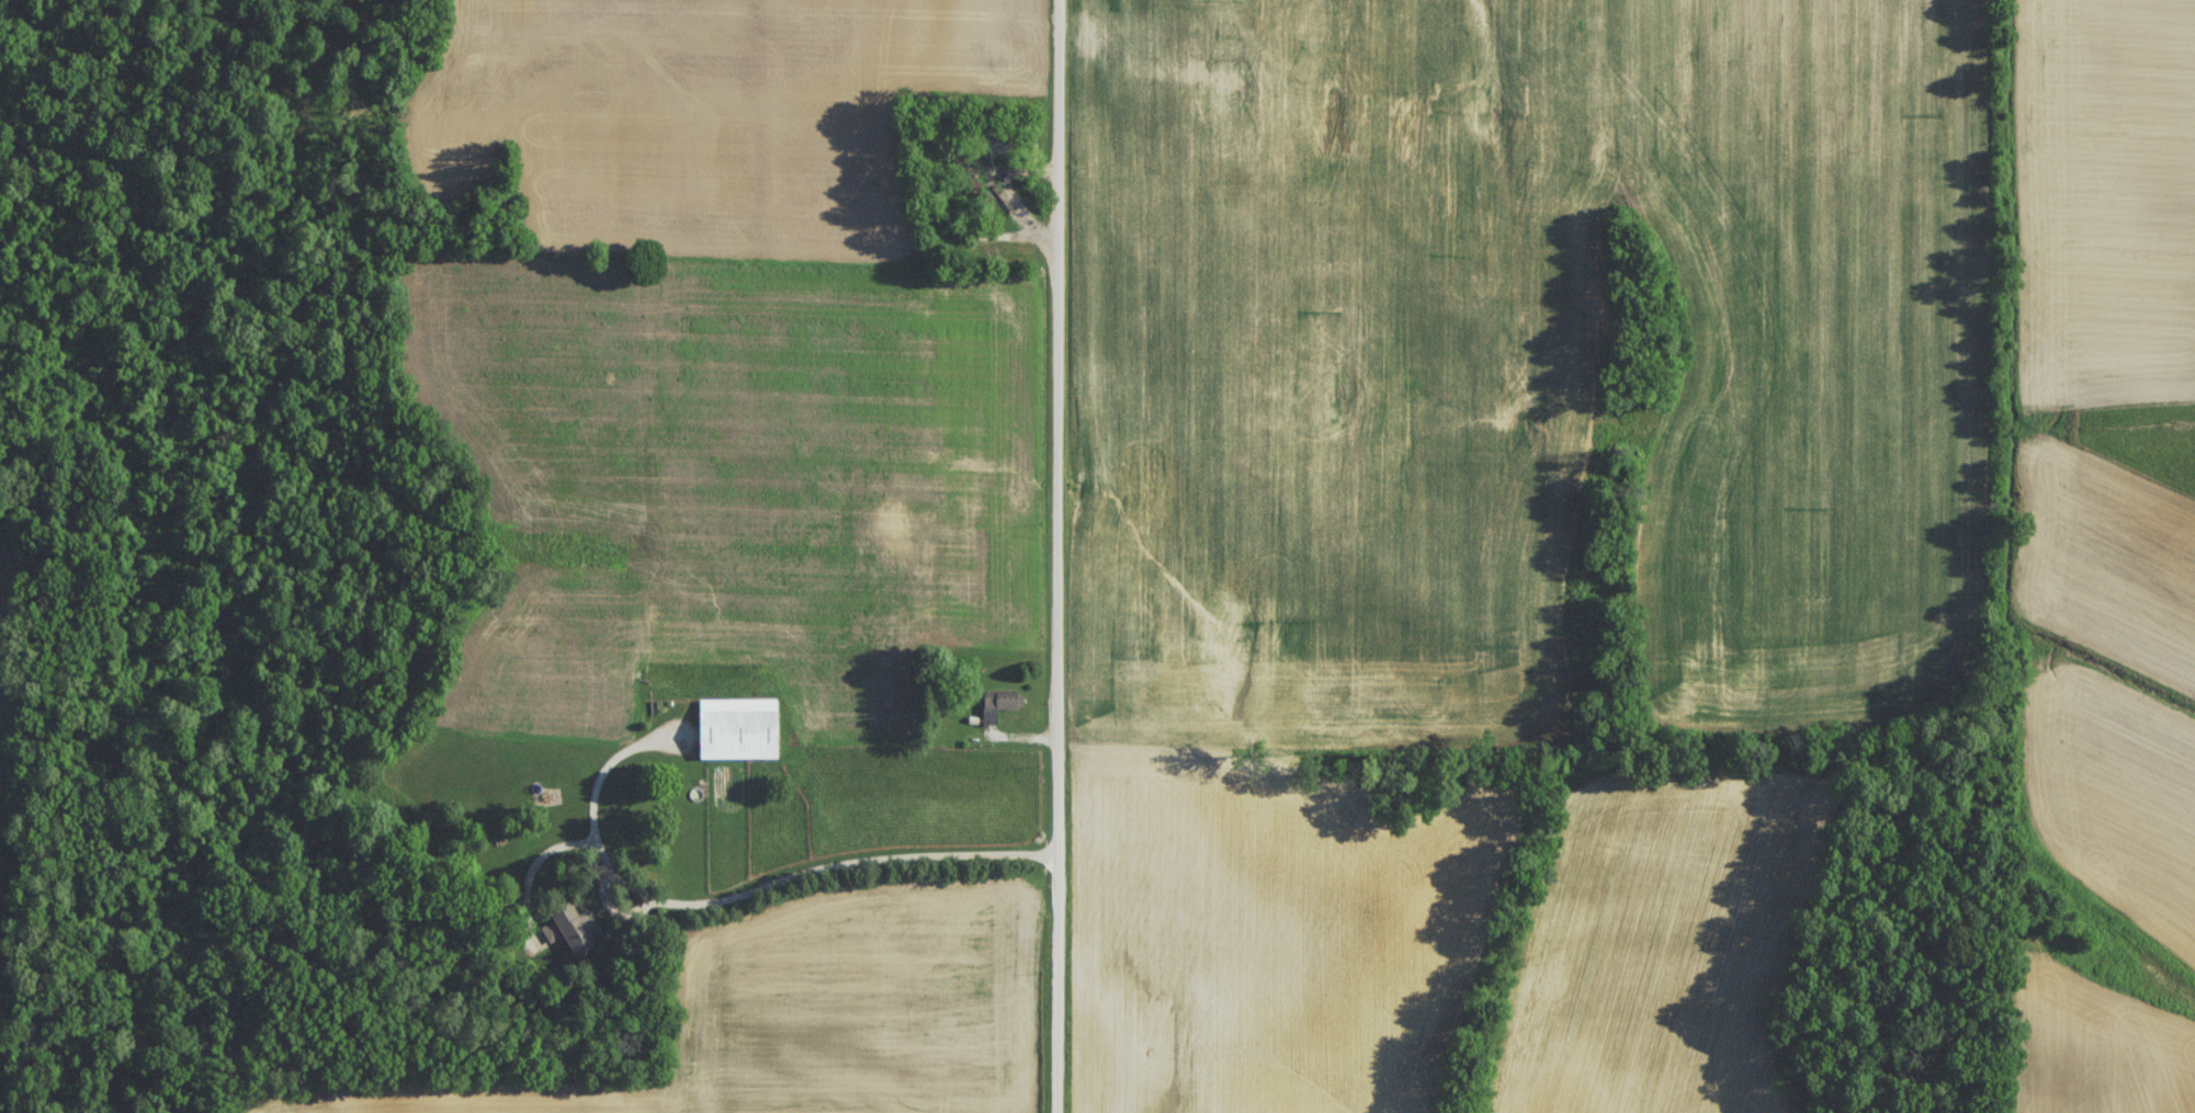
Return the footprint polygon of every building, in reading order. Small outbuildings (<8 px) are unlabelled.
[(980,731),(995,731),(995,716),(1022,716),(1022,695),(980,695),(980,731)] [(778,765),(778,705),(699,705),(699,765),(778,765)] [(574,962),(598,949),(572,903),(544,918),(548,926),(537,932),(546,949),(562,940),(574,962)]
